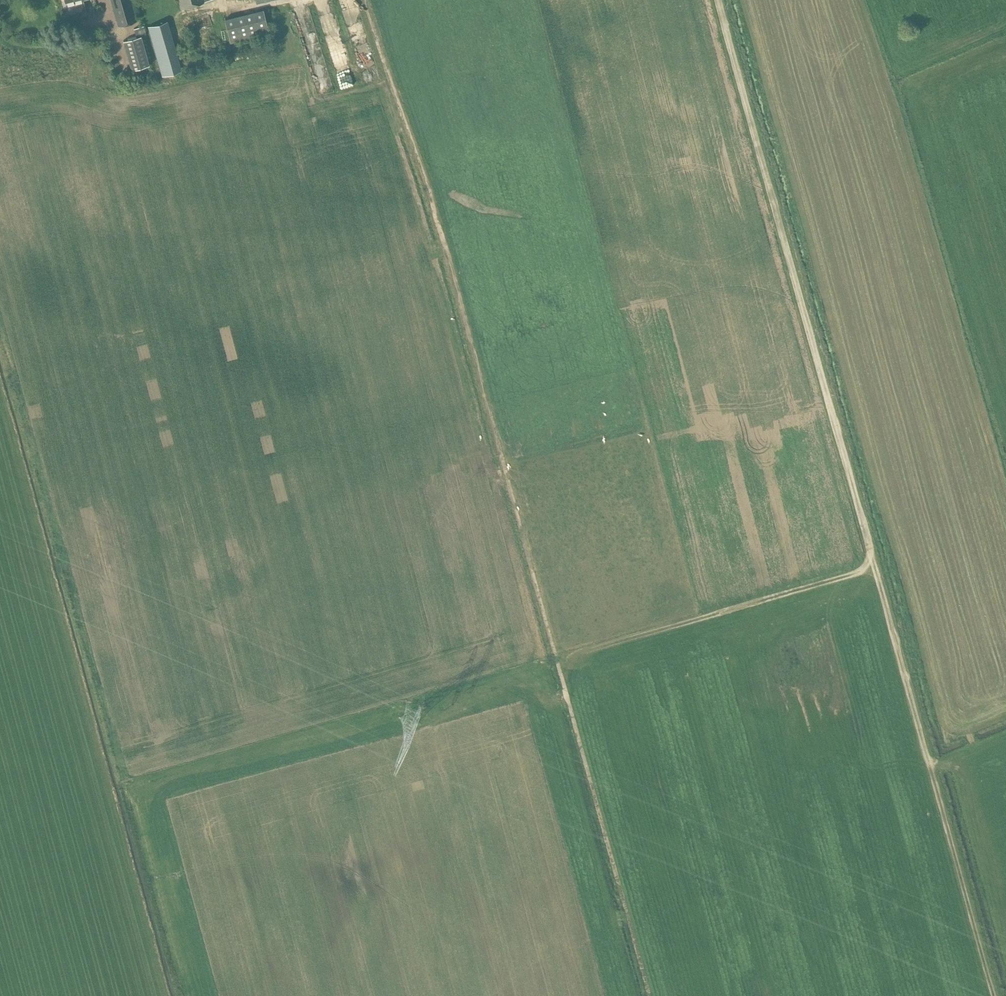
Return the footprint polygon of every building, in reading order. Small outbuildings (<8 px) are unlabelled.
[(130,0),(112,0),(119,26),(136,21),(130,0)] [(265,9),(225,17),(230,41),(270,34),(265,9)] [(166,21),(149,26),(151,36),(169,31),(166,21)] [(150,66),(141,36),(124,41),(132,71),(150,66)] [(174,50),(157,55),(162,74),(180,69),(174,50)]
